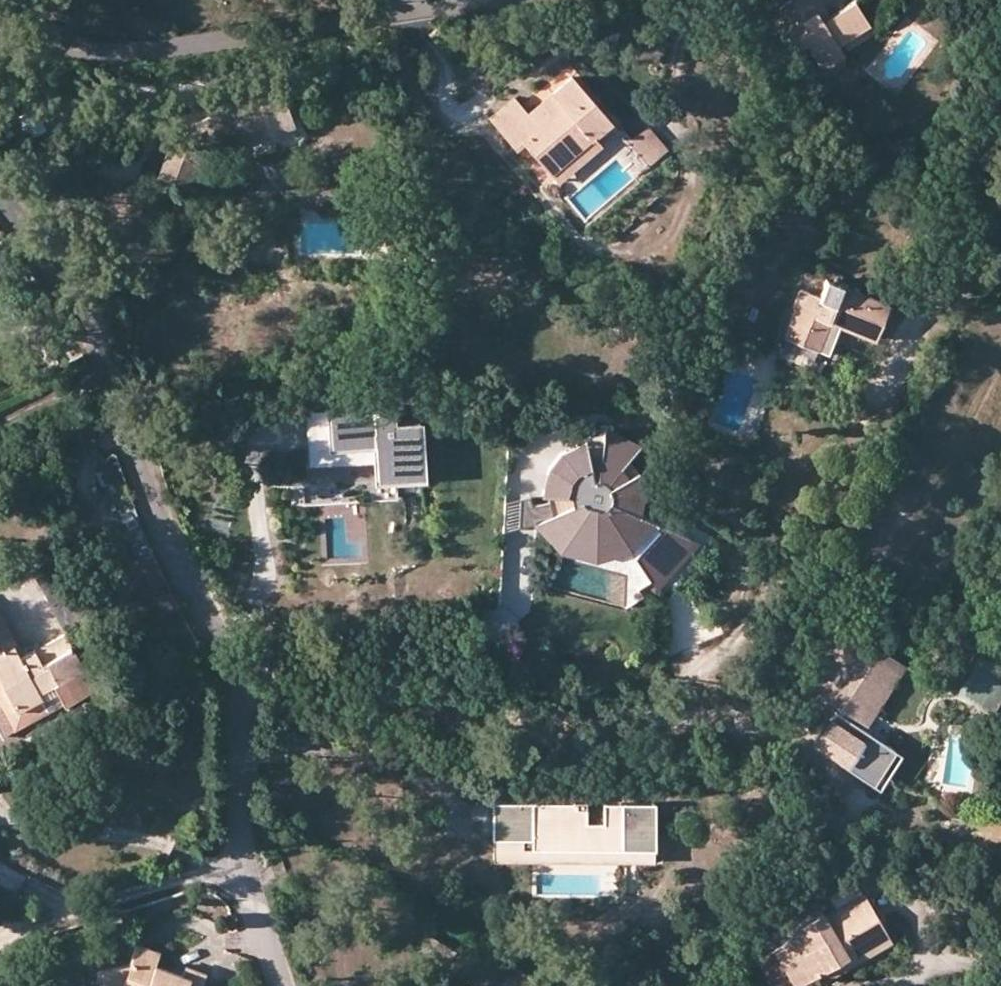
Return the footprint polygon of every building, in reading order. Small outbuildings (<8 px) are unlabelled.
[(843,50),(839,45),(872,27),(857,0),(831,15),(822,0),(790,0),(784,3),(795,24),(779,34),(791,51),(807,42),(814,51),(821,63),(843,50)] [(796,61),(814,51),(807,42),(791,51),(796,61)] [(850,62),(843,50),(821,63),(827,74),(850,62)] [(556,184),(600,148),(589,135),(605,122),(569,78),(528,112),(513,94),(485,117),(512,149),(521,141),(556,184)] [(222,117),(169,143),(146,172),(172,191),(186,171),(228,155),(225,145),(262,132),(265,138),(292,126),(278,85),(221,108),(222,117)] [(648,126),(628,142),(648,167),(668,150),(648,126)] [(823,301),(830,284),(814,277),(806,294),(823,301)] [(799,313),(797,316),(788,340),(829,357),(835,344),(840,331),(872,345),(887,307),(830,284),(823,301),(806,294),(799,313)] [(424,478),(420,419),(391,421),(390,400),(324,404),(323,396),(300,398),(305,466),(372,461),(373,482),(424,478)] [(594,426),(593,435),(625,446),(630,441),(594,426)] [(547,499),(546,514),(566,530),(592,534),(618,529),(649,576),(657,585),(677,565),(685,557),(694,536),(633,508),(634,481),(628,467),(618,454),(625,446),(593,435),(591,444),(575,445),(575,440),(552,455),(542,472),(542,494),(547,494),(547,499)] [(317,473),(318,485),(343,482),(341,469),(317,473)] [(546,514),(547,499),(531,501),(528,496),(504,500),(502,530),(529,522),(528,519),(546,514)] [(566,530),(546,514),(529,522),(546,537),(556,546),(593,554),(614,548),(640,583),(649,576),(618,529),(592,534),(566,530)] [(16,718),(36,707),(31,694),(52,685),(80,672),(64,637),(19,658),(0,619),(0,688),(16,718)] [(820,708),(827,698),(833,701),(830,705),(835,708),(849,717),(859,702),(869,707),(898,662),(836,622),(792,689),(820,708)] [(859,702),(849,717),(864,728),(904,666),(898,662),(869,707),(859,702)] [(61,707),(52,685),(31,694),(36,707),(41,717),(61,707)] [(16,718),(0,688),(0,719),(7,734),(19,728),(16,718)] [(849,717),(835,708),(822,728),(810,746),(826,757),(831,750),(844,759),(842,763),(872,782),(892,752),(846,722),(849,717)] [(493,841),(492,861),(653,860),(652,803),(600,800),(601,819),(583,819),(582,803),(535,802),(533,841),(493,841)] [(531,803),(488,803),(487,836),(508,836),(530,837),(531,803)] [(836,975),(885,949),(857,899),(818,921),(815,917),(782,934),(786,941),(765,952),(782,985),(795,985),(807,979),(830,966),(836,975)] [(430,958),(433,954),(443,940),(441,939),(427,929),(414,946),(430,958)] [(443,940),(433,954),(445,962),(455,948),(443,940)] [(204,973),(182,965),(180,971),(156,963),(160,952),(133,943),(126,963),(91,968),(94,985),(200,985),(204,973)] [(836,975),(830,966),(807,979),(811,985),(815,985),(836,975)] [(419,985),(452,985),(446,971),(417,981),(419,985)]
